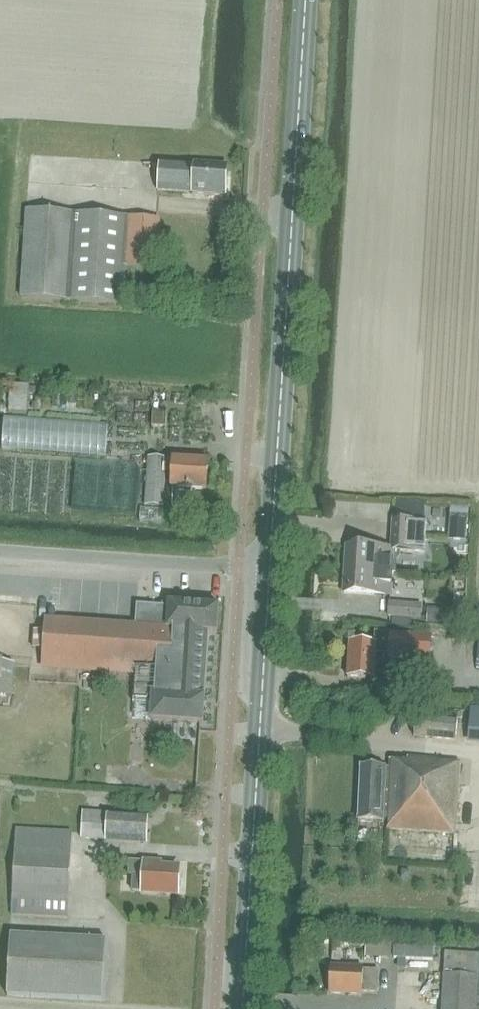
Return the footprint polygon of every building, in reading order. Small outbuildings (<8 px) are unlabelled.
[(194,193),(226,195),(228,165),(196,163),(196,164),(160,161),(159,189),(194,192),(194,193)] [(23,290),(22,298),(124,303),(124,295),(126,265),(157,266),(159,218),(27,211),(23,290)] [(26,413),(28,386),(10,385),(8,412),(26,413)] [(115,404),(129,404),(129,394),(115,394),(115,404)] [(111,423),(5,416),(3,450),(108,457),(111,423)] [(208,460),(150,457),(147,505),(163,506),(166,472),(173,472),(173,487),(207,489),(208,460)] [(451,507),(449,538),(467,539),(469,508),(451,507)] [(393,520),(391,546),(391,550),(425,551),(426,522),(393,520)] [(383,548),(347,545),(344,592),(375,594),(375,589),(391,590),(392,577),(393,554),(382,553),(383,548)] [(390,601),(389,612),(389,615),(421,618),(422,604),(390,601)] [(48,621),(47,632),(34,631),(32,649),(46,650),(46,660),(137,666),(135,701),(153,702),(153,719),(203,723),(205,696),(204,696),(209,631),(217,632),(219,605),(170,602),(170,606),(137,604),(135,626),(48,620),(48,621)] [(429,604),(428,621),(448,623),(449,606),(429,604)] [(377,633),(377,642),(350,641),(349,670),(348,677),(374,678),(376,652),(389,653),(389,656),(425,659),(427,636),(377,633)] [(15,696),(17,664),(0,663),(0,695),(15,696)] [(457,719),(416,715),(414,736),(455,740),(457,719)] [(361,766),(359,821),(383,822),(385,783),(390,784),(388,829),(455,833),(459,761),(408,756),(408,761),(391,760),(391,767),(361,766)] [(83,838),(147,843),(149,814),(84,810),(83,838)] [(12,914),(68,917),(73,826),(65,826),(64,829),(17,827),(12,914)] [(133,890),(178,893),(178,891),(181,888),(181,883),(179,881),(179,867),(162,866),(162,862),(146,861),(146,862),(131,861),(130,874),(134,874),(133,890)] [(400,870),(400,879),(408,879),(409,871),(400,870)] [(7,992),(104,998),(107,938),(12,932),(7,992)] [(342,961),(343,942),(333,942),(332,961),(342,961)] [(444,952),(441,1008),(478,1008),(478,954),(444,952)] [(363,967),(331,966),(330,993),(361,994),(361,992),(377,992),(378,970),(363,969),(363,967)]
